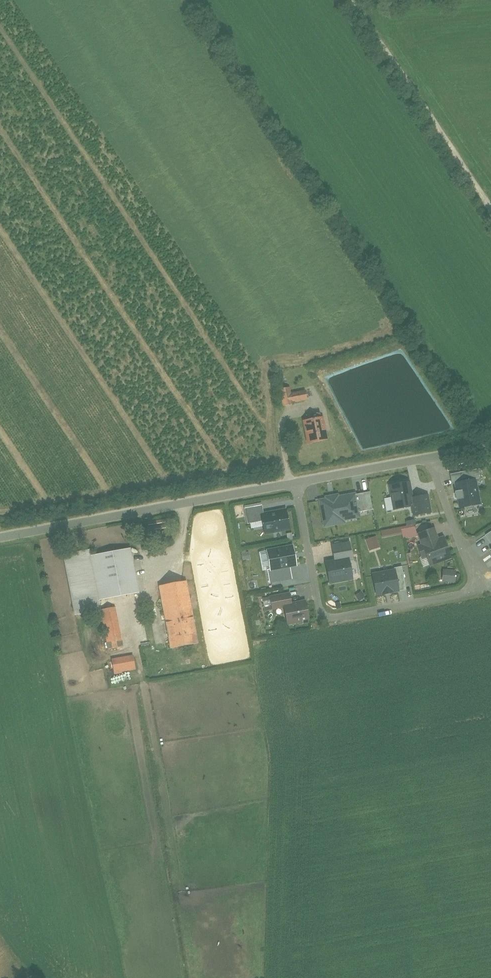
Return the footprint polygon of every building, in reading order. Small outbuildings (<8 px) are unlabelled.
[(294,407),(294,405),(307,403),(306,392),(293,394),(292,390),(282,392),(284,408),(294,407)] [(326,419),(304,423),(309,447),(331,443),(326,419)] [(482,480),(480,471),(451,476),(453,486),(482,480)] [(412,516),(431,513),(428,495),(413,497),(410,481),(389,485),(393,511),(411,508),(412,516)] [(482,508),(478,482),(456,485),(461,512),(482,508)] [(374,512),(371,494),(358,497),(361,514),(374,512)] [(358,495),(321,501),(326,526),(326,530),(348,526),(347,523),(362,520),(361,514),(358,497),(358,495)] [(262,508),(247,511),(250,526),(265,523),(262,508)] [(264,515),(267,536),(294,532),(290,511),(264,515)] [(148,520),(148,529),(168,527),(168,519),(148,520)] [(402,534),(403,539),(416,537),(414,524),(381,529),(382,537),(402,534)] [(420,536),(423,546),(420,548),(428,570),(452,561),(444,539),(440,540),(436,530),(420,536)] [(377,536),(366,538),(369,550),(380,547),(377,536)] [(337,547),(339,563),(353,561),(356,561),(354,544),(337,547)] [(297,566),(293,545),(266,550),(270,572),(297,566)] [(91,549),(66,554),(77,613),(103,608),(101,602),(93,559),(91,549)] [(142,594),(133,551),(93,559),(101,602),(142,594)] [(331,564),(334,586),(356,583),(353,561),(339,563),(331,564)] [(409,593),(405,569),(396,571),(396,573),(400,595),(409,593)] [(458,572),(445,571),(444,584),(457,585),(458,572)] [(396,573),(374,576),(378,599),(400,596),(400,595),(396,573)] [(202,647),(189,584),(162,590),(174,652),(202,647)] [(292,595),(272,598),(274,611),(288,609),(294,608),(292,595)] [(288,609),(291,627),(312,624),(310,606),(294,608),(288,609)] [(125,645),(117,607),(103,610),(111,648),(125,645)] [(136,657),(113,661),(116,677),(138,673),(136,657)]
